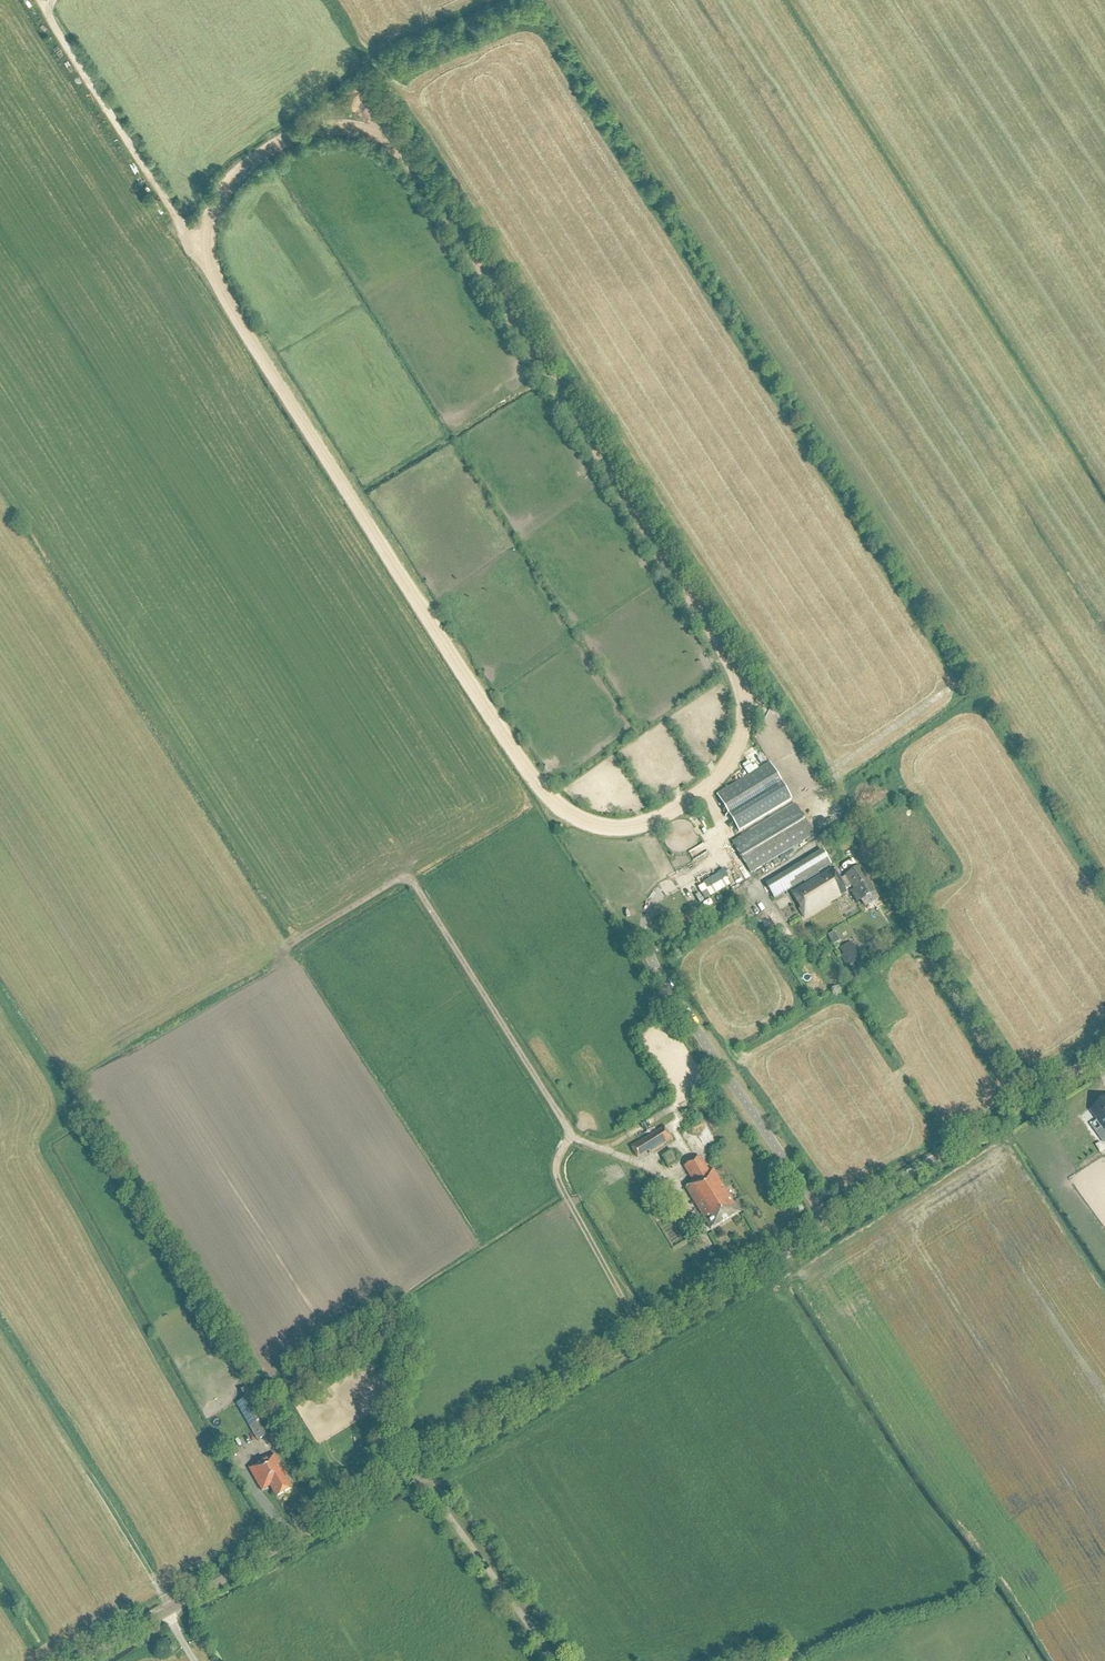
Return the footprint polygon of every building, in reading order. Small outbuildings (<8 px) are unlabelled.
[(968,680),(959,688),(963,693),(973,685),(968,680)] [(791,800),(770,764),(718,795),(740,832),(791,800)] [(795,806),(732,844),(750,874),(813,836),(795,806)] [(703,819),(707,829),(714,827),(710,816),(703,819)] [(700,854),(717,845),(713,839),(697,848),(700,854)] [(837,844),(793,867),(790,861),(774,869),(785,891),(845,860),(837,844)] [(851,887),(854,891),(850,893),(856,904),(874,893),(859,868),(845,877),(846,878),(840,881),(833,869),(791,895),(796,902),(794,903),(804,919),(847,893),(846,891),(851,887)] [(718,883),(721,890),(743,880),(739,872),(718,883)] [(782,911),(793,922),(798,917),(787,906),(782,911)] [(688,924),(696,918),(692,912),(684,917),(688,924)] [(861,960),(852,943),(840,950),(843,956),(840,957),(847,969),(861,960)] [(686,1097),(670,1105),(674,1112),(689,1105),(686,1097)] [(713,1107),(704,1112),(708,1119),(717,1115),(713,1107)] [(672,1140),(664,1128),(641,1142),(649,1154),(672,1140)] [(1101,1144),(1096,1147),(1100,1153),(1104,1150),(1101,1144)] [(662,1158),(668,1169),(677,1163),(670,1153),(662,1158)] [(710,1231),(739,1213),(712,1170),(708,1172),(700,1158),(684,1168),(692,1183),(693,1184),(685,1189),(710,1231)] [(683,1207),(673,1212),(681,1225),(690,1220),(691,1220),(683,1207)] [(237,1405),(258,1441),(272,1433),(251,1397),(237,1405)] [(284,1429),(278,1432),(283,1444),(290,1440),(284,1429)] [(268,1438),(274,1448),(280,1444),(274,1434),(268,1438)] [(270,1487),(276,1498),(292,1489),(284,1475),(285,1474),(274,1455),(249,1470),(261,1492),(270,1487)]
